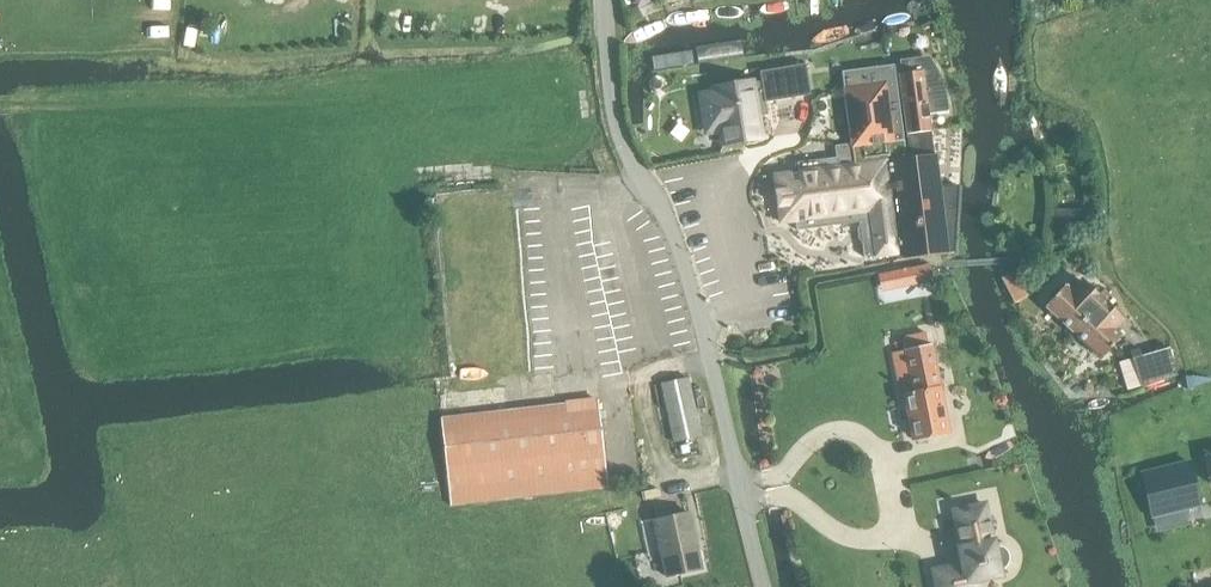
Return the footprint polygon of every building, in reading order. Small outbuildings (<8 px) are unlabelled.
[(753,4),(754,17),(811,12),(810,0),(804,0),(753,4)] [(724,19),(722,4),(675,9),(677,24),(724,19)] [(676,26),(670,12),(626,31),(632,45),(676,26)] [(743,55),(741,40),(695,46),(697,61),(743,55)] [(691,62),(690,49),(650,54),(652,67),(691,62)] [(901,93),(910,156),(934,152),(928,114),(949,111),(948,109),(947,109),(943,88),(935,68),(915,71),(913,58),(900,60),(905,92),(901,93)] [(810,94),(810,93),(805,63),(803,64),(759,71),(761,81),(751,83),(751,81),(714,87),(714,92),(700,94),(705,121),(707,135),(721,132),(723,144),(760,138),(753,94),(763,92),(764,102),(810,94)] [(956,252),(959,188),(940,186),(935,154),(934,154),(934,152),(910,156),(906,156),(893,64),(841,71),(850,141),(837,143),(839,154),(797,160),(798,169),(773,173),(780,222),(795,220),(797,230),(859,221),(864,256),(896,252),(897,260),(956,252)] [(1082,202),(1091,202),(1092,192),(1083,191),(1082,202)] [(1092,228),(1092,208),(1056,208),(1055,228),(1092,228)] [(930,285),(926,265),(909,270),(913,288),(930,285)] [(1012,271),(1001,277),(1007,287),(1017,282),(1012,271)] [(1050,300),(1045,306),(1071,331),(1101,298),(1082,281),(1073,292),(1065,284),(1050,300)] [(1120,316),(1101,298),(1071,331),(1099,357),(1119,335),(1111,327),(1120,316)] [(901,337),(904,349),(893,352),(912,439),(949,431),(930,343),(928,344),(925,332),(901,337)] [(1176,374),(1168,347),(1131,358),(1139,385),(1176,374)] [(1201,376),(1185,379),(1192,378),(1192,376),(1173,379),(1174,382),(1174,384),(1174,387),(1175,389),(1194,386),(1193,384),(1187,385),(1202,382),(1210,381),(1210,375),(1201,376)] [(701,434),(688,377),(660,383),(673,440),(701,434)] [(450,504),(607,486),(597,400),(440,418),(450,504)] [(1206,483),(1210,482),(1210,447),(1202,449),(1206,483)] [(1199,504),(1197,495),(1189,462),(1141,473),(1152,515),(1199,504)] [(950,500),(985,498),(984,488),(949,490),(950,500)] [(962,564),(933,569),(937,586),(983,586),(981,578),(999,574),(998,568),(1002,567),(1005,564),(1008,560),(1008,555),(1006,551),(1002,548),(998,546),(993,547),(984,504),(953,510),(961,547),(959,548),(962,564)] [(701,567),(689,512),(653,520),(665,575),(701,567)]
